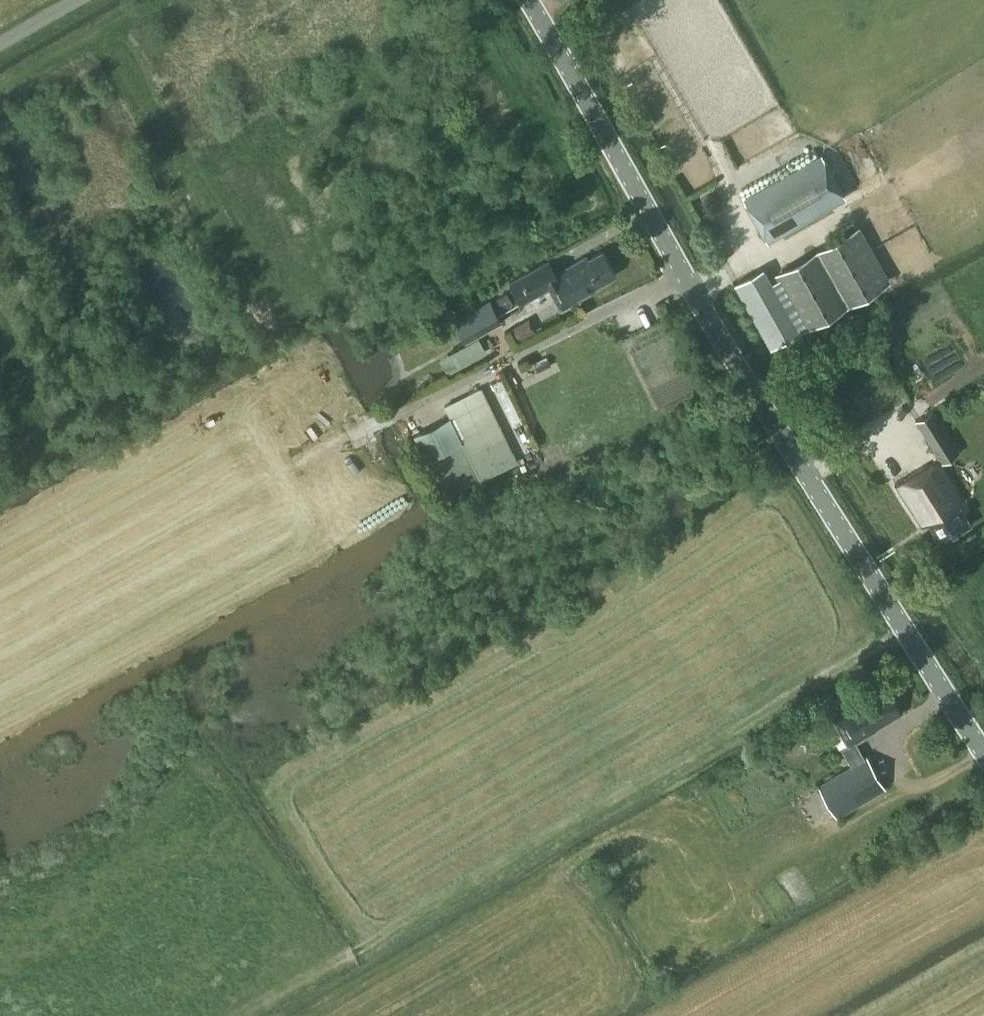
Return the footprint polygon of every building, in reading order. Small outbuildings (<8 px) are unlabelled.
[(822,155),(745,199),(767,238),(844,194),(822,155)] [(857,228),(776,273),(807,327),(887,282),(857,228)] [(617,274),(603,250),(589,258),(588,255),(556,272),(549,259),(510,281),(521,300),(550,284),(562,307),(596,288),(595,286),(617,274)] [(775,345),(800,330),(763,269),(738,285),(775,345)] [(514,302),(507,291),(497,297),(504,308),(514,302)] [(502,320),(490,298),(454,318),(466,340),(502,320)] [(445,354),(453,369),(492,348),(485,334),(445,354)] [(551,364),(547,356),(533,363),(537,371),(551,364)] [(933,409),(914,419),(939,457),(892,484),(918,529),(931,522),(942,541),(971,523),(958,504),(965,499),(942,462),(959,451),(933,409)] [(478,470),(451,415),(411,435),(438,490),(478,470)] [(876,726),(901,711),(886,685),(871,693),(870,691),(833,714),(850,742),(843,747),(853,764),(819,784),(838,815),(887,785),(869,754),(866,756),(856,739),(877,727),(876,726)]
